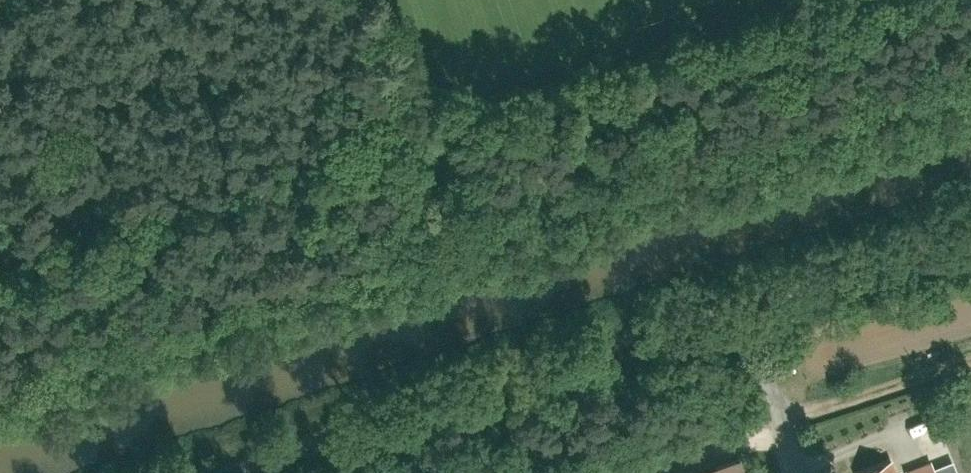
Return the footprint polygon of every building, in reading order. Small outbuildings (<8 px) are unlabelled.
[(697,472),(761,472),(756,456),(697,472)] [(861,472),(948,472),(942,457),(906,469),(902,458),(861,472)]
